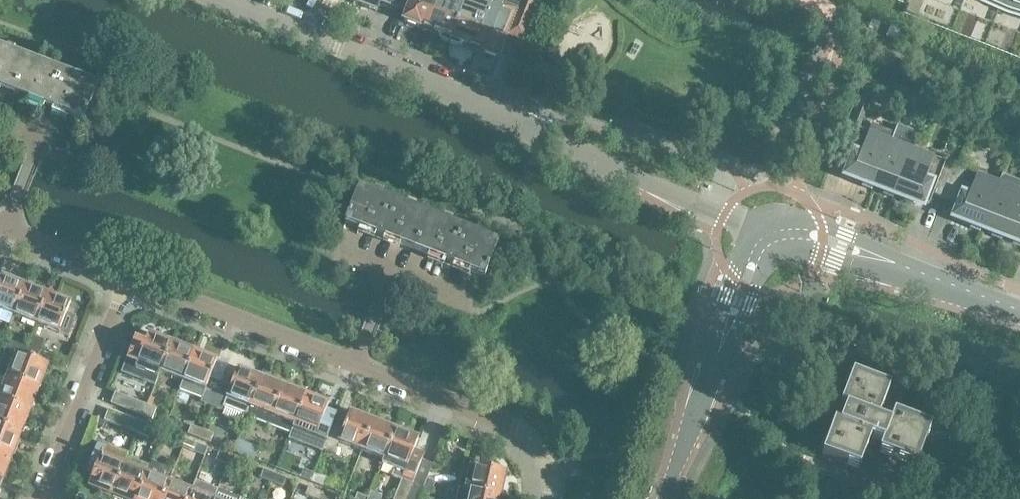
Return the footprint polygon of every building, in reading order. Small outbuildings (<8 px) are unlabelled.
[(351,2),(377,12),(377,11),(381,1),(397,7),(399,0),(351,0),(351,2)] [(439,0),(399,0),(397,7),(407,11),(403,22),(426,31),(439,0)] [(449,44),(466,0),(439,0),(426,31),(438,35),(440,41),(449,44)] [(492,5),(491,4),(493,0),(466,0),(449,44),(458,47),(463,45),(474,49),(492,5)] [(520,3),(518,6),(502,0),(494,0),(492,5),(474,49),(498,59),(507,36),(522,42),(534,8),(520,3)] [(999,8),(1019,16),(1019,0),(1002,0),(999,8)] [(28,57),(0,47),(0,88),(14,93),(28,57)] [(97,85),(28,57),(14,93),(83,120),(83,121),(84,122),(99,85),(97,84),(97,85)] [(859,129),(873,92),(866,89),(851,126),(859,129)] [(938,115),(928,112),(925,121),(934,125),(938,115)] [(873,187),(891,143),(894,134),(872,125),(869,134),(858,130),(842,172),(847,174),(846,177),(864,184),(863,186),(872,189),(872,187),(873,187)] [(895,196),(912,151),(891,143),(873,187),(885,192),(884,194),(893,198),(894,195),(895,196)] [(932,195),(944,164),(912,151),(895,196),(906,200),(905,202),(914,206),(915,204),(922,206),(923,203),(928,205),(932,195)] [(960,156),(956,166),(965,169),(968,159),(960,156)] [(943,199),(955,168),(944,164),(932,195),(943,199)] [(954,203),(962,182),(966,172),(955,168),(943,199),(954,203)] [(1019,193),(1019,182),(1002,175),(999,184),(999,185),(982,229),(993,234),(992,236),(1001,240),(1002,237),(1003,238),(1019,193)] [(973,186),(962,182),(954,203),(950,214),(955,216),(954,219),(972,226),(971,228),(980,231),(981,229),(982,229),(999,185),(999,184),(977,176),(973,186)] [(415,250),(428,214),(359,187),(360,187),(358,186),(344,223),(345,224),(346,223),(415,250)] [(1003,238),(1014,242),(1013,244),(1019,247),(1019,193),(1003,238)] [(498,241),(428,214),(415,250),(484,277),(483,277),(485,278),(499,241),(498,241)] [(25,286),(24,286),(3,278),(2,277),(1,279),(2,279),(0,283),(0,322),(8,325),(12,315),(13,316),(25,286)] [(36,325),(47,295),(26,287),(25,286),(13,316),(14,317),(15,316),(35,324),(35,325),(36,325)] [(48,295),(47,295),(36,325),(37,325),(58,333),(57,333),(59,334),(60,332),(59,332),(70,305),(70,306),(71,304),(69,303),(69,304),(48,296),(48,295)] [(160,373),(172,343),(171,343),(150,336),(150,335),(148,334),(148,336),(138,361),(137,361),(136,365),(132,376),(143,380),(148,368),(159,372),(159,373),(160,373)] [(32,337),(28,346),(39,351),(43,341),(32,337)] [(8,352),(12,341),(6,338),(2,349),(5,351),(8,352)] [(39,351),(28,346),(12,341),(8,352),(5,351),(0,364),(0,375),(8,378),(37,389),(37,388),(40,389),(44,380),(41,378),(46,366),(35,362),(39,351)] [(182,382),(194,351),(193,351),(192,351),(174,345),(172,344),(173,344),(172,343),(160,373),(161,374),(161,373),(181,381),(181,382),(182,382)] [(195,352),(194,351),(182,382),(179,391),(201,400),(200,403),(211,407),(221,383),(209,378),(216,362),(217,361),(215,360),(194,352),(195,352)] [(246,417),(260,378),(260,377),(259,378),(239,370),(237,369),(237,370),(231,387),(221,383),(211,407),(221,411),(222,408),(246,417)] [(859,471),(867,450),(878,454),(880,455),(881,454),(915,467),(914,468),(916,468),(926,441),(930,430),(931,430),(931,429),(893,415),(890,422),(879,418),(890,389),(889,388),(888,389),(876,385),(876,384),(853,375),(852,376),(853,376),(841,407),(840,408),(846,410),(840,426),(834,423),(833,424),(835,425),(823,456),(822,455),(821,457),(824,458),(824,457),(857,470),(859,471)] [(29,410),(37,389),(8,378),(0,399),(29,410)] [(268,426),(283,386),(282,386),(282,387),(261,379),(261,378),(260,378),(246,417),(268,426)] [(291,434),(294,426),(305,395),(304,395),(283,388),(284,387),(283,386),(268,426),(291,434)] [(111,404),(143,417),(147,405),(115,393),(111,404)] [(306,395),(305,395),(294,426),(295,426),(295,425),(301,428),(298,436),(314,442),(312,446),(323,450),(332,426),(321,422),(327,406),(328,406),(328,404),(327,404),(326,404),(306,396),(306,395)] [(29,410),(0,399),(0,426),(20,434),(29,410)] [(156,409),(147,405),(143,417),(152,420),(156,409)] [(129,431),(134,420),(108,410),(104,421),(129,431)] [(361,452),(373,421),(372,421),(351,413),(350,412),(349,413),(350,414),(343,430),(332,426),(323,450),(334,454),(338,442),(340,443),(361,451),(361,452)] [(136,433),(141,422),(134,420),(129,431),(136,433)] [(384,460),(395,430),(394,429),(394,430),(373,422),(374,421),(373,421),(361,452),(362,452),(362,451),(383,459),(383,460),(384,460)] [(150,426),(141,422),(136,433),(145,437),(150,426)] [(0,426),(0,452),(11,456),(20,434),(0,426)] [(198,439),(202,430),(191,426),(187,435),(198,439)] [(213,435),(202,430),(198,439),(210,444),(213,435)] [(396,430),(395,430),(384,460),(385,460),(396,464),(391,476),(402,480),(412,484),(421,461),(411,457),(417,441),(418,441),(418,439),(417,438),(417,439),(396,431),(396,430)] [(182,448),(185,440),(174,436),(171,444),(182,448)] [(197,444),(185,440),(182,448),(193,452),(197,444)] [(232,452),(246,457),(250,446),(237,441),(232,452)] [(123,467),(127,457),(128,454),(116,450),(116,449),(106,445),(101,456),(100,455),(99,459),(100,459),(89,487),(112,495),(123,467)] [(11,456),(0,452),(0,477),(3,478),(11,456)] [(227,466),(230,457),(218,453),(215,461),(227,466)] [(148,471),(149,466),(127,457),(123,467),(112,495),(121,498),(136,498),(146,475),(148,471)] [(241,461),(230,457),(227,466),(237,470),(241,461)] [(424,489),(428,480),(433,465),(432,465),(421,461),(412,484),(424,489)] [(474,467),(464,464),(459,488),(501,498),(501,497),(500,497),(506,474),(507,473),(505,473),(505,474),(478,467),(478,466),(475,465),(474,467)] [(310,482),(313,473),(303,469),(299,478),(310,482)] [(146,475),(136,498),(162,498),(168,484),(173,472),(169,470),(149,471),(148,471),(146,475)] [(272,483),(275,475),(263,470),(260,478),(272,483)] [(325,478),(314,474),(313,473),(310,482),(322,487),(325,478)] [(282,487),(286,479),(275,475),(272,483),(282,487)] [(412,484),(402,480),(394,498),(406,498),(412,484)] [(428,480),(424,489),(423,491),(433,494),(437,483),(428,480)] [(191,493),(168,484),(162,498),(188,498),(191,493)] [(423,491),(424,489),(412,484),(406,498),(420,498),(423,491)] [(320,492),(308,488),(305,496),(312,498),(318,498),(320,492)] [(501,498),(459,488),(456,498),(500,498),(501,498)]
